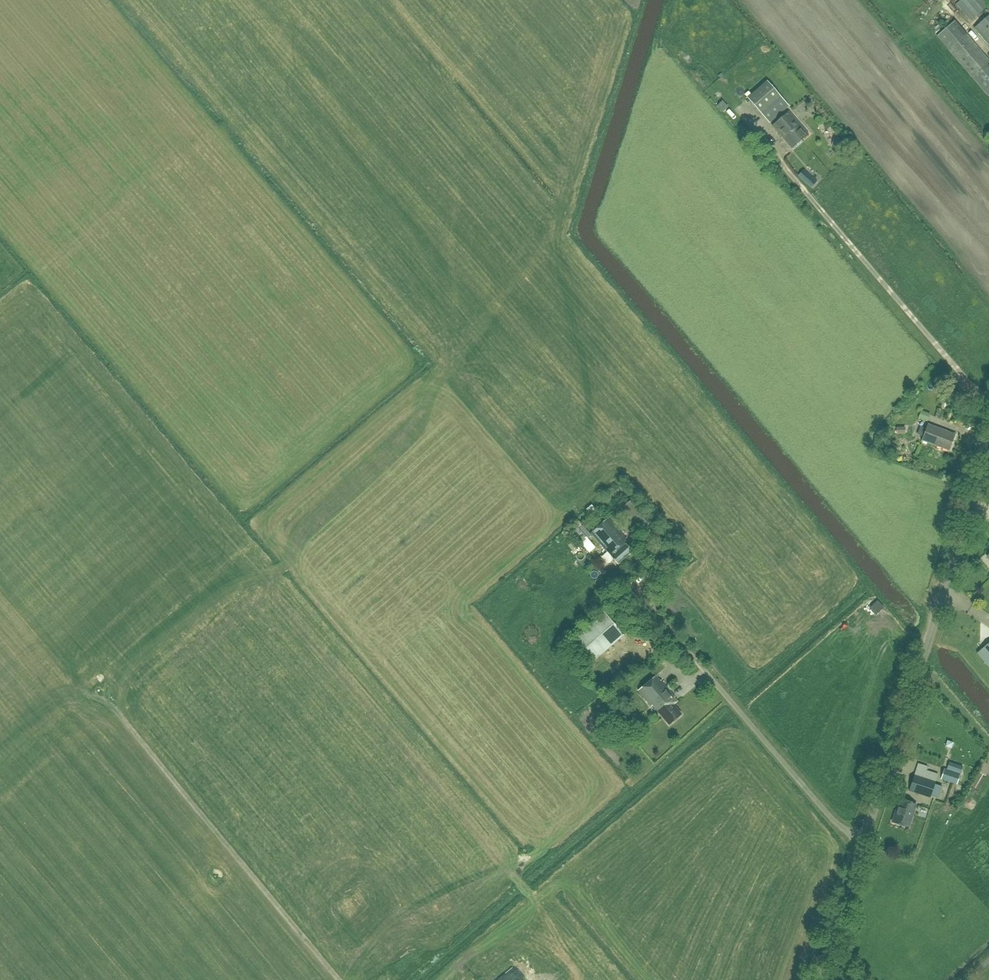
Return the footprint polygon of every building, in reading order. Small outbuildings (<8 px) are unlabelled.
[(988,6),(988,4),(986,0),(960,0),(956,4),(970,21),(988,6)] [(974,29),(988,46),(988,16),(974,29)] [(988,94),(988,63),(954,21),(937,36),(987,95),(988,94)] [(760,114),(780,97),(766,81),(747,98),(760,114)] [(724,100),(718,104),(722,111),(728,107),(724,100)] [(792,129),(801,140),(808,134),(788,111),(779,119),(789,131),(792,129)] [(792,129),(789,131),(779,119),(771,125),(791,148),(801,140),(792,129)] [(805,169),(800,174),(811,185),(816,180),(805,169)] [(948,451),(954,435),(927,425),(926,430),(920,428),(917,435),(922,437),(921,441),(948,451)] [(591,504),(587,506),(594,519),(598,516),(591,504)] [(609,517),(599,525),(617,547),(625,557),(631,552),(625,545),(626,543),(619,535),(622,532),(609,517)] [(617,547),(599,525),(590,533),(611,556),(610,556),(617,564),(625,557),(617,547)] [(604,613),(574,639),(593,661),(624,635),(604,613)] [(977,654),(988,668),(988,644),(977,654)] [(669,725),(681,715),(669,701),(674,697),(656,676),(638,692),(651,708),(653,706),(669,725)] [(956,785),(959,774),(944,769),(940,780),(956,785)] [(930,798),(935,782),(914,775),(909,791),(930,798)] [(908,827),(915,804),(899,799),(892,822),(908,827)]
